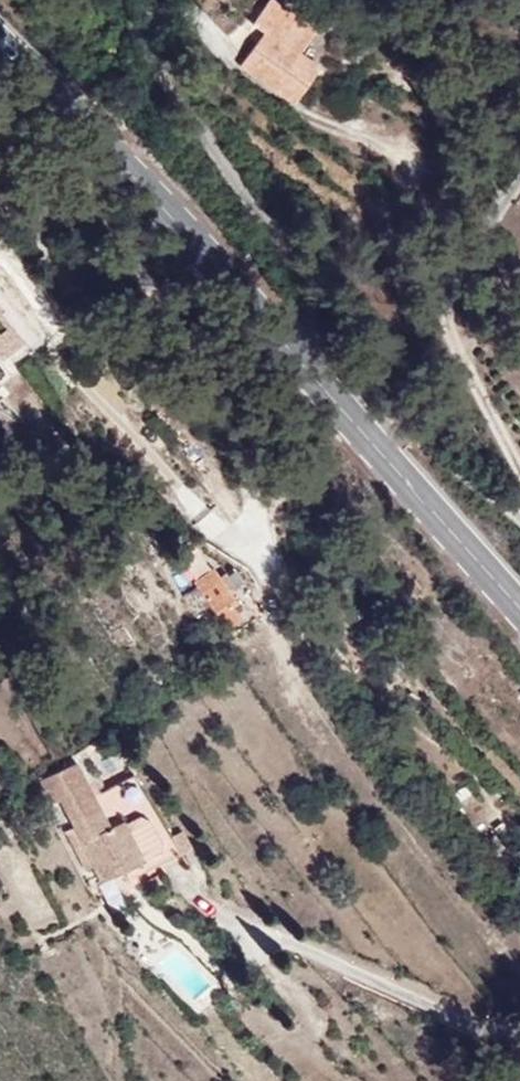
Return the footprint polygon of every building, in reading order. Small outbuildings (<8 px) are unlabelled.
[(285,0),(267,0),(254,19),(268,29),(245,62),(294,96),(321,56),(301,42),(316,21),(285,0)] [(0,272),(0,344),(11,357),(22,347),(31,358),(55,337),(0,272)] [(0,380),(0,395),(1,396),(9,389),(0,380)] [(257,614),(272,601),(257,580),(243,590),(238,582),(216,598),(246,640),(266,627),(257,614)] [(144,839),(131,846),(94,777),(57,798),(67,817),(75,813),(90,842),(83,846),(105,888),(112,884),(121,901),(165,878),(144,839)] [(152,793),(122,810),(132,830),(141,825),(170,876),(193,863),(152,793)]
